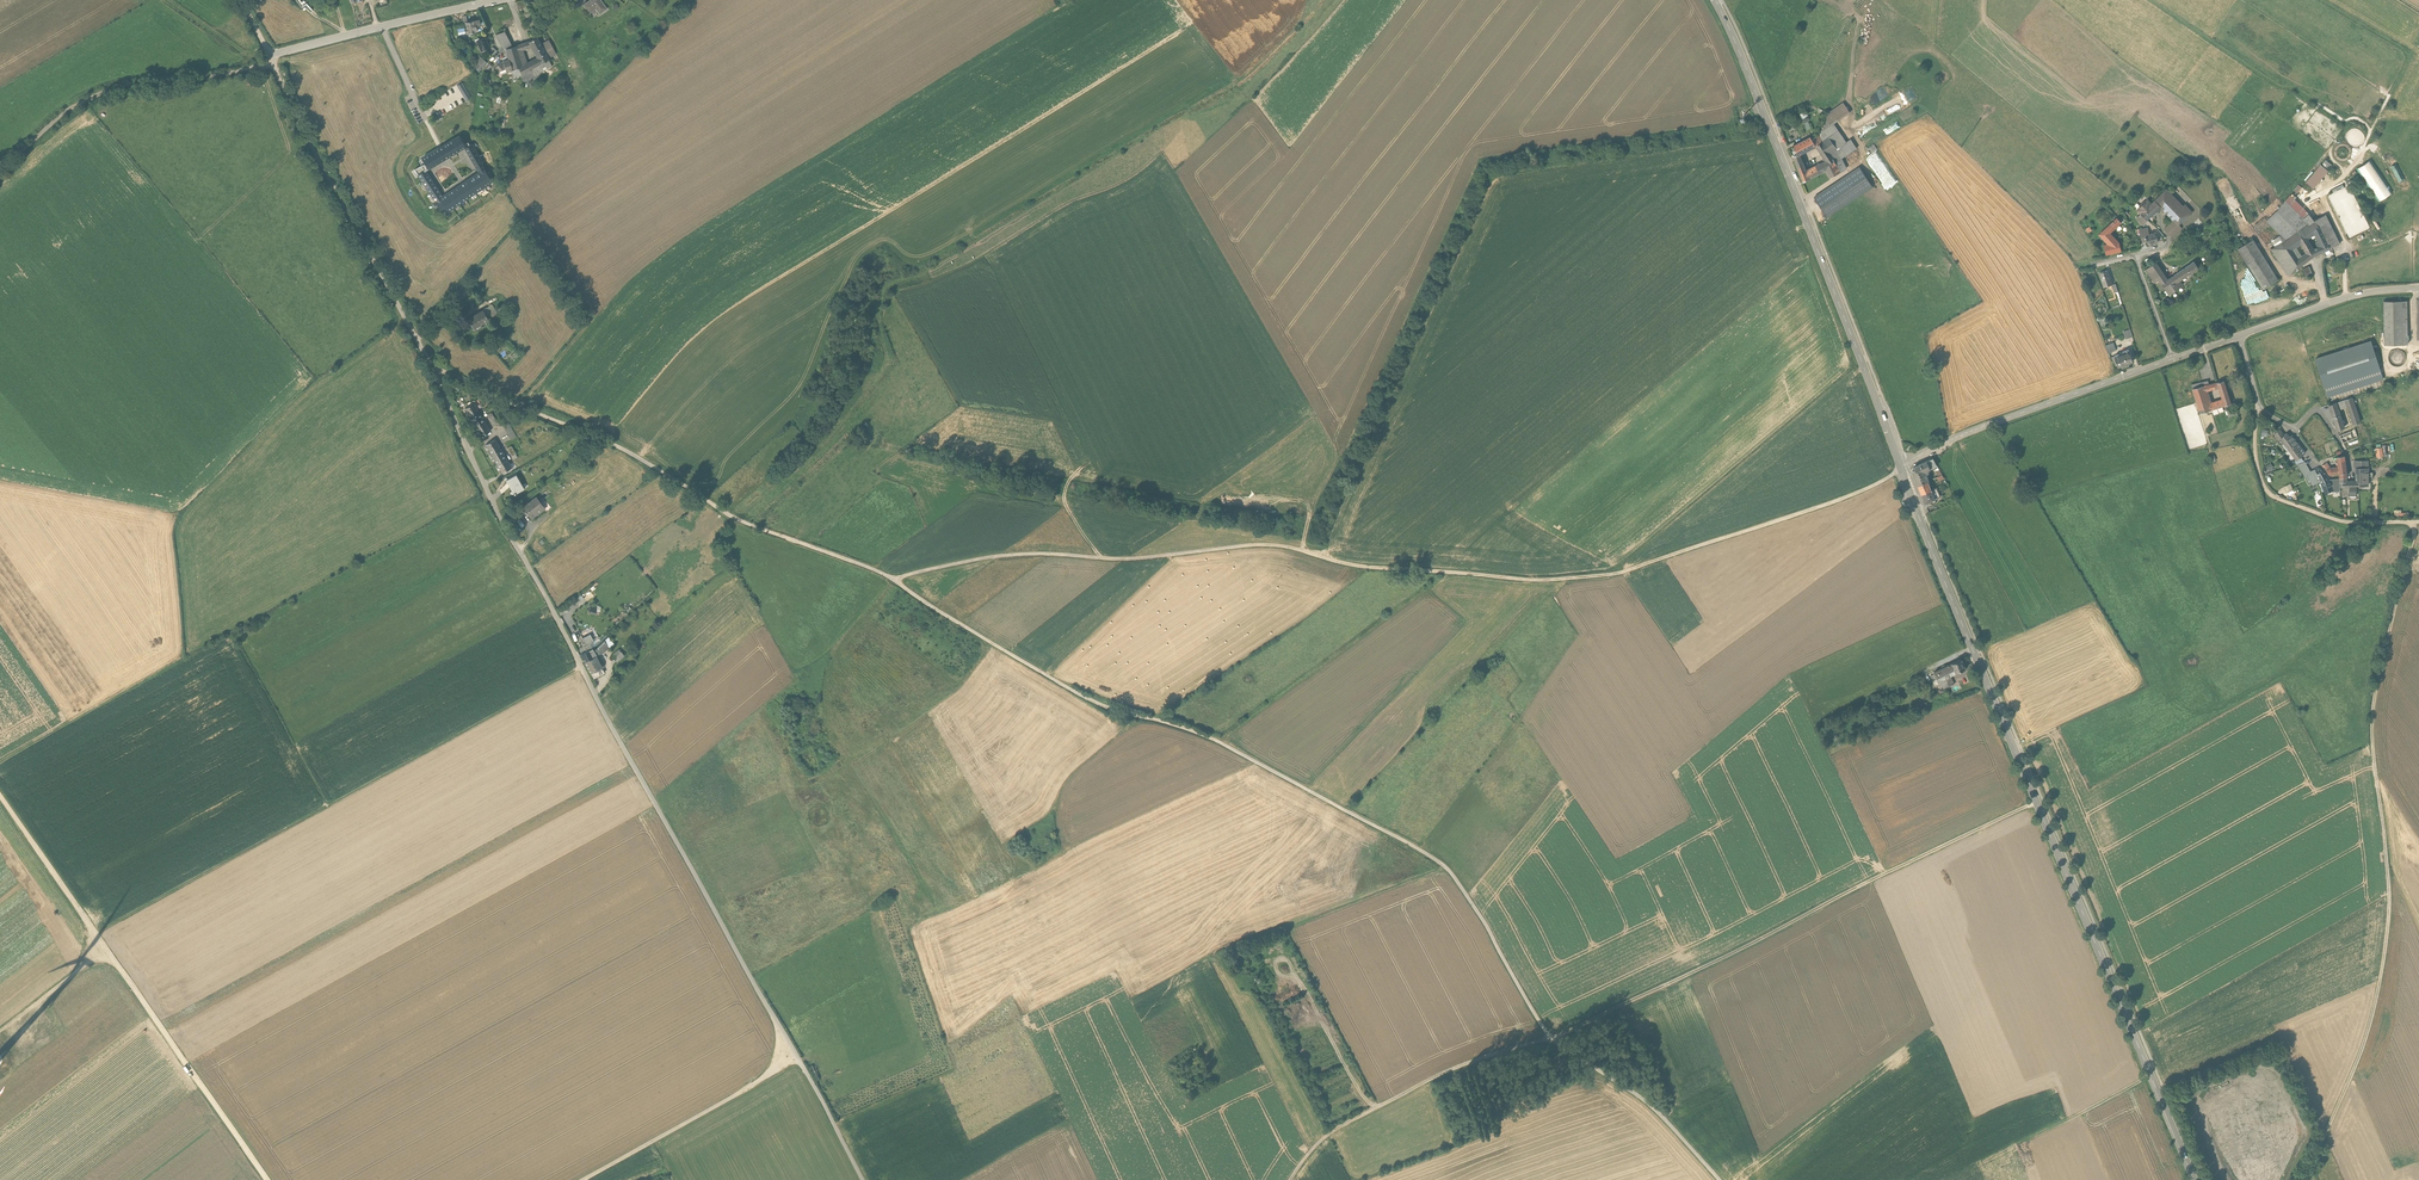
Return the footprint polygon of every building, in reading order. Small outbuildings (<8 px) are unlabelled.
[(600,0),(590,0),(583,5),(589,13),(596,8),(600,14),(606,9),(600,0)] [(468,22),(467,23),(469,32),(469,33),(470,33),(477,32),(475,26),(480,25),(478,20),(472,21),(468,22)] [(505,32),(496,35),(504,50),(506,49),(512,47),(505,32)] [(485,37),(481,39),(480,37),(475,40),(475,42),(476,41),(482,53),(485,51),(484,49),(489,47),(485,37)] [(541,45),(536,37),(530,42),(532,47),(538,56),(545,53),(541,45)] [(549,40),(541,45),(545,53),(548,58),(556,53),(549,40)] [(530,42),(516,46),(518,51),(523,50),(532,47),(530,42)] [(512,47),(506,49),(507,54),(509,59),(512,70),(522,66),(521,63),(518,51),(516,46),(512,47)] [(497,51),(492,47),(488,52),(493,56),(497,51)] [(523,50),(518,51),(521,63),(527,61),(523,50)] [(512,70),(513,79),(521,75),(549,60),(548,58),(545,53),(538,56),(538,58),(522,66),(512,70)] [(487,63),(482,58),(476,62),(478,64),(482,68),(484,65),(487,63)] [(509,59),(503,61),(506,69),(506,71),(512,70),(509,59)] [(549,60),(521,75),(524,81),(526,80),(539,73),(552,66),(549,60)] [(503,61),(501,63),(496,68),(500,72),(506,69),(503,61)] [(539,73),(526,80),(530,88),(543,81),(539,75),(540,74),(539,73)] [(1843,103),(1831,111),(1838,121),(1850,113),(1843,103)] [(1807,117),(1802,120),(1806,131),(1810,129),(1807,121),(1809,121),(1807,117)] [(1834,123),(1822,131),(1820,138),(1823,142),(1829,138),(1838,130),(1834,123)] [(1838,130),(1829,138),(1831,141),(1837,149),(1841,146),(1847,142),(1838,130)] [(1813,138),(1812,139),(1816,146),(1823,142),(1820,138),(1818,135),(1813,138)] [(459,136),(442,146),(449,156),(464,147),(465,146),(464,145),(459,136)] [(1812,137),(1794,146),(1796,150),(1793,152),(1794,155),(1794,156),(1797,154),(1798,155),(1799,154),(1800,154),(1816,146),(1812,139),(1813,138),(1812,137)] [(1831,153),(1825,145),(1831,141),(1829,138),(1823,142),(1816,146),(1820,152),(1824,159),(1825,161),(1824,162),(1816,166),(1820,174),(1826,171),(1829,178),(1840,173),(1837,165),(1831,153)] [(1837,149),(1831,141),(1825,145),(1831,153),(1836,150),(1837,149)] [(1847,142),(1841,146),(1837,149),(1836,150),(1841,159),(1852,151),(1847,142)] [(470,146),(465,148),(472,160),(478,156),(472,144),(470,146)] [(1874,152),(1878,148),(1875,144),(1870,148),(1874,152)] [(442,146),(422,159),(425,163),(428,169),(449,156),(442,146)] [(1841,159),(1836,150),(1831,153),(1837,165),(1842,162),(1841,159)] [(1806,171),(1799,154),(1798,155),(1797,154),(1794,156),(1794,155),(1793,156),(1804,182),(1809,179),(1806,171)] [(478,156),(472,160),(473,164),(479,173),(484,169),(481,160),(478,156)] [(1842,162),(1837,165),(1840,173),(1846,169),(1842,162)] [(2320,165),(2306,182),(2314,188),(2328,171),(2320,165)] [(424,171),(421,166),(414,170),(425,186),(432,181),(425,171),(424,171)] [(1816,166),(1806,171),(1809,179),(1819,174),(1820,174),(1816,166)] [(1872,187),(1860,168),(1815,197),(1828,216),(1872,187)] [(479,173),(474,176),(482,189),(492,182),(484,169),(479,173)] [(482,189),(474,176),(470,179),(470,178),(465,182),(474,194),(482,189)] [(442,197),(432,181),(425,186),(436,202),(442,198),(442,197)] [(465,182),(456,188),(464,201),(474,194),(465,182)] [(456,188),(447,194),(455,207),(464,201),(456,188)] [(2182,207),(2166,190),(2162,194),(2178,211),(2182,207)] [(442,197),(442,198),(436,202),(444,214),(448,212),(455,207),(447,194),(442,197)] [(2162,194),(2155,201),(2161,207),(2174,221),(2178,225),(2179,224),(2185,218),(2178,211),(2162,194)] [(2309,224),(2285,200),(2277,211),(2298,231),(2298,232),(2304,228),(2304,227),(2308,225),(2309,224)] [(2148,207),(2141,214),(2146,220),(2161,207),(2155,201),(2152,204),(2148,207)] [(2144,203),(2137,210),(2141,214),(2148,207),(2145,204),(2144,203)] [(2182,207),(2178,211),(2185,218),(2192,212),(2185,204),(2182,207)] [(2277,211),(2267,221),(2281,235),(2286,240),(2298,231),(2277,211)] [(2146,220),(2141,214),(2137,218),(2144,226),(2148,221),(2146,220)] [(2325,215),(2314,220),(2309,224),(2308,225),(2314,234),(2315,233),(2316,234),(2321,231),(2330,248),(2340,244),(2325,215)] [(2117,218),(2106,228),(2110,233),(2110,232),(2124,219),(2122,217),(2119,220),(2117,218)] [(2174,221),(2164,229),(2168,234),(2169,234),(2169,235),(2178,227),(2180,225),(2179,224),(2178,225),(2174,221)] [(2308,225),(2304,227),(2304,228),(2298,232),(2305,242),(2307,240),(2307,239),(2314,234),(2308,225)] [(2178,227),(2169,235),(2171,237),(2180,229),(2178,227)] [(2110,233),(2106,228),(2098,235),(2099,236),(2100,235),(2108,244),(2118,241),(2110,232),(2110,233)] [(2156,233),(2149,235),(2147,228),(2141,230),(2142,235),(2141,235),(2143,241),(2147,241),(2148,244),(2158,242),(2156,233)] [(2307,253),(2298,260),(2291,250),(2301,243),(2302,243),(2305,242),(2298,232),(2298,231),(2286,240),(2275,247),(2272,249),(2288,274),(2297,268),(2310,259),(2307,253)] [(2330,248),(2321,231),(2316,234),(2321,245),(2317,247),(2313,250),(2315,255),(2330,248)] [(2281,235),(2272,241),(2275,247),(2286,240),(2281,235)] [(2253,239),(2238,249),(2247,264),(2262,255),(2253,239)] [(2313,250),(2307,240),(2305,242),(2302,243),(2307,253),(2310,259),(2314,255),(2315,255),(2313,250)] [(2108,244),(2104,245),(2106,254),(2121,251),(2119,243),(2118,241),(2108,244)] [(2262,255),(2247,264),(2263,289),(2278,280),(2262,255)] [(2175,275),(2168,280),(2156,262),(2150,267),(2159,280),(2169,295),(2182,285),(2179,281),(2175,275)] [(2194,262),(2175,275),(2179,281),(2198,268),(2194,262)] [(2309,266),(2305,268),(2303,269),(2306,277),(2312,275),(2309,266)] [(2159,280),(2150,267),(2145,270),(2154,284),(2159,280)] [(2107,271),(2100,273),(2104,286),(2111,283),(2107,271)] [(2407,300),(2383,301),(2384,344),(2407,344),(2407,300)] [(483,309),(472,315),(468,318),(473,328),(474,328),(475,330),(479,328),(478,325),(488,320),(483,309)] [(2130,330),(2123,332),(2126,339),(2132,337),(2130,330)] [(2375,340),(2318,355),(2330,397),(2337,395),(2338,399),(2354,395),(2354,394),(2362,392),(2360,386),(2375,383),(2376,387),(2387,384),(2375,340)] [(2113,343),(2105,346),(2108,353),(2116,350),(2113,343)] [(2129,350),(2122,352),(2123,354),(2119,355),(2119,354),(2112,357),(2114,362),(2116,361),(2118,367),(2133,362),(2129,350)] [(2208,380),(2191,384),(2200,413),(2208,410),(2225,405),(2223,399),(2208,403),(2204,391),(2219,387),(2217,382),(2209,384),(2208,380)] [(2224,381),(2217,382),(2219,387),(2223,399),(2225,405),(2230,403),(2224,381)] [(2352,397),(2345,399),(2347,406),(2353,424),(2360,422),(2352,397)] [(2345,399),(2336,402),(2338,409),(2347,406),(2345,399)] [(2336,402),(2328,405),(2332,416),(2340,414),(2338,409),(2336,402)] [(474,404),(465,409),(467,412),(465,413),(466,415),(468,414),(470,419),(480,413),(474,404)] [(2235,408),(2226,411),(2228,416),(2237,414),(2235,408)] [(2208,410),(2200,413),(2204,424),(2212,422),(2208,410)] [(2370,412),(2362,413),(2363,420),(2371,419),(2370,412)] [(480,413),(470,419),(473,423),(472,424),(473,426),(474,425),(476,428),(485,422),(480,413)] [(494,417),(491,413),(488,415),(494,426),(498,424),(494,417)] [(2344,427),(2340,414),(2332,416),(2334,422),(2332,422),(2333,425),(2335,424),(2337,430),(2344,427)] [(485,422),(476,428),(478,433),(477,433),(478,435),(479,434),(481,437),(490,432),(485,422)] [(2211,424),(2206,426),(2211,440),(2215,438),(2211,424)] [(2280,429),(2274,433),(2279,440),(2281,438),(2280,438),(2284,435),(2280,429)] [(2355,429),(2339,435),(2343,443),(2360,436),(2359,431),(2356,432),(2355,429)] [(2289,437),(2287,433),(2284,435),(2280,438),(2281,438),(2287,447),(2289,450),(2293,446),(2294,447),(2298,443),(2292,435),(2289,437)] [(495,440),(486,445),(487,448),(486,449),(487,451),(488,450),(491,455),(501,449),(495,440)] [(2298,443),(2294,447),(2293,446),(2289,450),(2296,459),(2300,456),(2305,453),(2298,443)] [(501,449),(491,455),(494,459),(493,460),(494,462),(495,461),(497,464),(506,459),(501,449)] [(2344,455),(2337,456),(2338,463),(2338,467),(2345,465),(2344,455)] [(506,459),(497,464),(499,469),(498,469),(499,471),(500,470),(502,474),(511,468),(506,459)] [(1933,459),(1913,468),(1913,467),(1912,470),(1918,485),(1928,481),(1929,481),(1926,474),(1930,472),(1929,470),(1930,469),(1929,467),(1936,464),(1933,459)] [(2368,461),(2355,461),(2354,468),(2356,468),(2363,468),(2363,485),(2368,485),(2368,461)] [(2304,462),(2298,465),(2304,477),(2310,474),(2304,462)] [(2263,467),(2267,474),(2275,469),(2272,463),(2263,467)] [(2345,465),(2338,467),(2338,463),(2336,463),(2337,467),(2330,469),(2326,463),(2323,466),(2326,469),(2329,475),(2339,473),(2340,477),(2347,476),(2345,465)] [(2325,474),(2323,475),(2322,471),(2318,468),(2315,469),(2316,472),(2314,473),(2316,477),(2318,476),(2321,483),(2329,480),(2328,477),(2325,474)] [(516,475),(506,481),(514,495),(524,489),(516,475)] [(2356,481),(2351,481),(2347,481),(2347,476),(2340,477),(2340,479),(2340,482),(2340,488),(2349,488),(2349,496),(2356,496),(2356,485),(2356,481)] [(2340,479),(2330,480),(2329,480),(2331,488),(2331,489),(2332,491),(2340,488),(2339,485),(2338,482),(2340,482),(2340,479)] [(2321,483),(2325,491),(2331,489),(2331,488),(2329,480),(2321,483)] [(1928,481),(1918,485),(1921,494),(1931,490),(1928,481)] [(1931,490),(1921,494),(1925,503),(1940,497),(1937,488),(1931,490)] [(536,498),(523,508),(532,519),(545,509),(536,498)] [(515,507),(509,512),(513,517),(519,512),(515,507)] [(594,642),(593,640),(590,634),(582,639),(586,646),(584,647),(587,652),(592,649),(590,644),(594,642)] [(600,642),(598,637),(593,640),(594,642),(590,644),(592,649),(593,648),(600,642)] [(608,638),(594,651),(596,655),(597,656),(601,654),(602,655),(609,648),(610,649),(615,645),(608,638)] [(587,652),(581,655),(585,662),(593,658),(592,657),(596,655),(594,651),(593,648),(592,649),(587,652)] [(619,650),(612,657),(617,662),(624,656),(619,650)] [(593,658),(585,662),(593,679),(604,673),(595,656),(593,658)] [(1962,659),(1952,663),(1945,666),(1944,665),(1942,666),(1942,668),(1934,672),(1935,674),(1937,678),(1941,688),(1945,686),(1946,688),(1954,684),(1952,680),(1946,683),(1943,675),(1949,673),(1955,670),(1956,673),(1959,671),(1960,673),(1964,671),(1963,670),(1966,669),(1965,666),(1962,659)] [(1949,673),(1943,675),(1946,683),(1952,680),(1949,673)] [(1929,675),(1922,678),(1924,683),(1931,680),(1929,675)] [(814,1060),(808,1063),(816,1078),(822,1075),(814,1060)]
